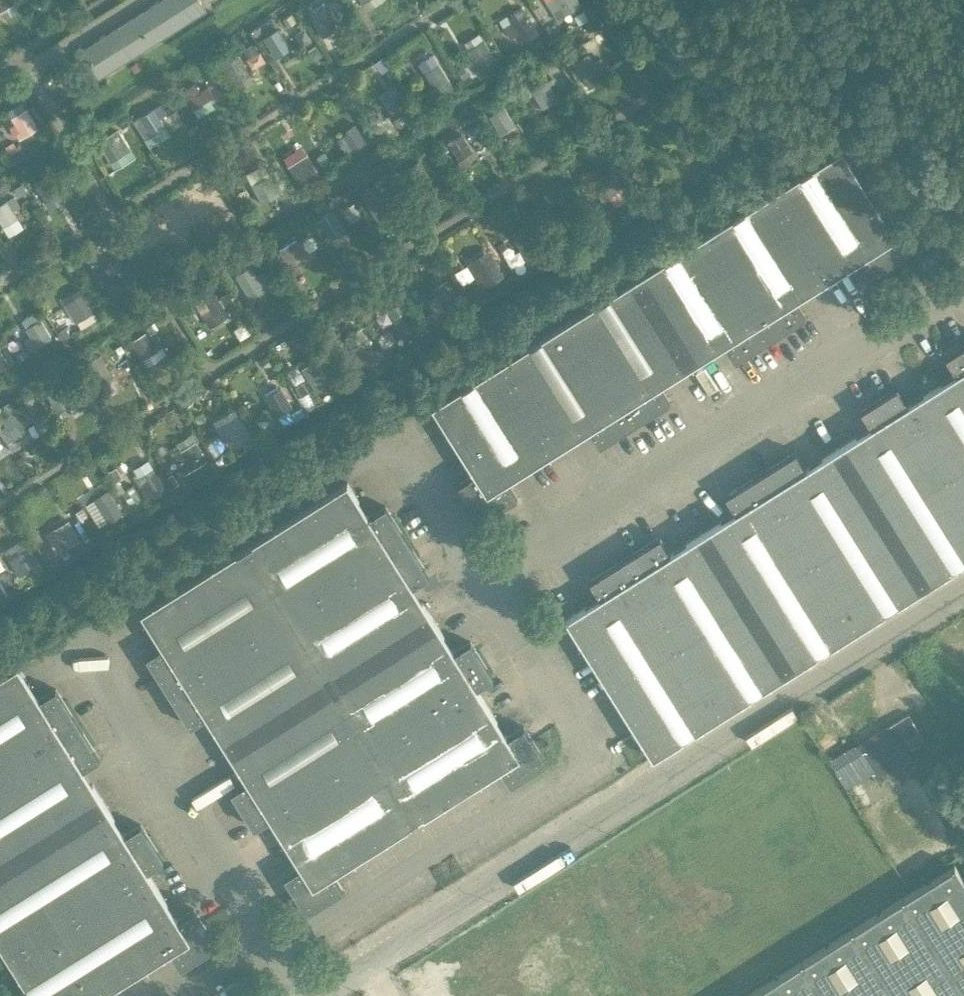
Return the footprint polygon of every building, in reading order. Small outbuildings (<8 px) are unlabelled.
[(13,0),(0,0),(0,11),(14,2),(13,0)] [(207,8),(202,0),(157,0),(81,46),(100,76),(207,8)] [(578,0),(546,0),(554,12),(562,7),(566,12),(580,3),(578,0)] [(342,34),(321,2),(307,11),(328,43),(342,34)] [(537,29),(526,13),(505,26),(511,37),(520,32),(523,38),(537,29)] [(292,47),(279,27),(263,37),(275,57),(292,47)] [(495,57),(483,38),(468,48),(473,57),(467,61),(474,71),(495,57)] [(586,79),(609,66),(603,55),(595,59),(590,51),(574,60),(586,79)] [(256,79),(238,52),(222,62),(239,90),(256,79)] [(383,56),(377,61),(381,66),(384,67),(389,64),(383,56)] [(440,61),(425,70),(439,93),(454,84),(440,61)] [(560,98),(548,78),(532,87),(544,108),(560,98)] [(201,88),(196,80),(181,90),(198,116),(214,105),(209,98),(214,95),(207,85),(201,88)] [(401,94),(387,102),(400,123),(414,114),(401,94)] [(518,123),(506,104),(490,114),(502,133),(518,123)] [(38,125),(26,106),(10,116),(18,129),(14,132),(18,138),(38,125)] [(171,132),(165,123),(154,106),(140,114),(157,141),(171,132)] [(367,137),(356,121),(346,127),(349,130),(338,137),(347,150),(367,137)] [(127,150),(115,130),(97,140),(110,161),(127,150)] [(474,150),(463,131),(447,140),(459,159),(474,150)] [(736,358),(794,322),(805,315),(794,298),(861,256),(871,273),(909,250),(905,244),(908,243),(890,215),(886,217),(842,147),(433,404),(476,472),(459,482),(481,518),(517,495),(506,479),(590,427),(600,443),(669,400),(659,383),(725,341),(736,358)] [(326,151),(318,156),(324,166),(332,161),(326,151)] [(307,154),(290,164),(301,181),(318,170),(307,154)] [(432,176),(421,159),(405,168),(416,186),(432,176)] [(282,192),(272,172),(252,183),(262,202),(282,192)] [(59,191),(48,173),(34,182),(45,199),(59,191)] [(630,194),(619,176),(606,184),(617,202),(630,194)] [(389,203),(375,182),(361,191),(375,212),(389,203)] [(13,209),(20,205),(14,195),(7,199),(0,204),(0,219),(4,225),(18,217),(13,209)] [(346,228),(335,210),(321,219),(332,237),(346,228)] [(546,246),(534,228),(515,240),(526,258),(546,246)] [(305,257),(294,239),(279,248),(291,266),(305,257)] [(503,273),(492,255),(478,264),(489,281),(503,273)] [(256,273),(251,265),(237,274),(252,299),(274,285),(264,268),(256,273)] [(135,284),(124,266),(110,274),(122,292),(135,284)] [(448,277),(433,286),(447,309),(462,301),(448,277)] [(217,294),(213,288),(194,300),(206,319),(222,309),(213,296),(217,294)] [(95,309),(83,290),(64,303),(75,321),(95,309)] [(420,327),(408,308),(392,318),(404,336),(420,327)] [(52,336),(41,318),(27,327),(32,335),(24,340),(30,350),(52,336)] [(143,358),(157,349),(146,330),(131,339),(143,358)] [(377,352),(366,334),(353,342),(363,360),(377,352)] [(963,560),(963,344),(946,356),(957,372),(907,403),(897,386),(862,409),(872,425),(806,467),(795,450),(726,494),(737,510),(670,552),(660,535),(591,579),(601,595),(567,617),(653,755),(963,560)] [(0,348),(0,369),(9,363),(0,348)] [(99,387),(115,377),(100,353),(84,364),(99,387)] [(335,378),(324,361),(310,369),(321,387),(335,378)] [(79,398),(73,389),(66,393),(60,384),(45,393),(57,412),(79,398)] [(293,404),(282,386),(268,395),(279,413),(293,404)] [(30,429),(16,407),(2,416),(15,438),(30,429)] [(251,430),(240,413),(225,422),(236,439),(251,430)] [(208,458),(197,441),(195,442),(194,441),(181,449),(186,458),(180,462),(187,472),(208,458)] [(150,468),(133,479),(144,496),(161,485),(150,468)] [(507,735),(476,686),(493,676),(471,640),(454,651),(412,585),(429,574),(386,505),(369,515),(347,481),(142,610),(164,644),(147,655),(190,724),(207,713),(249,780),(232,790),(254,826),(271,815),(302,864),(285,875),(307,910),(343,888),(332,871),(419,817),(500,766),(511,783),(546,760),(524,725),(507,735)] [(123,511),(108,488),(93,497),(107,521),(123,511)] [(54,527),(66,547),(81,537),(69,518),(54,527)] [(22,573),(38,563),(27,545),(11,554),(22,573)] [(148,835),(141,823),(124,833),(83,767),(99,757),(56,688),(39,698),(18,664),(0,675),(0,941),(34,995),(95,995),(171,949),(181,965),(216,943),(194,908),(178,918),(147,869),(163,858),(148,835)] [(913,712),(830,752),(845,784),(875,769),(878,775),(932,749),(913,712)] [(955,864),(745,995),(963,995),(963,878),(955,864)]
